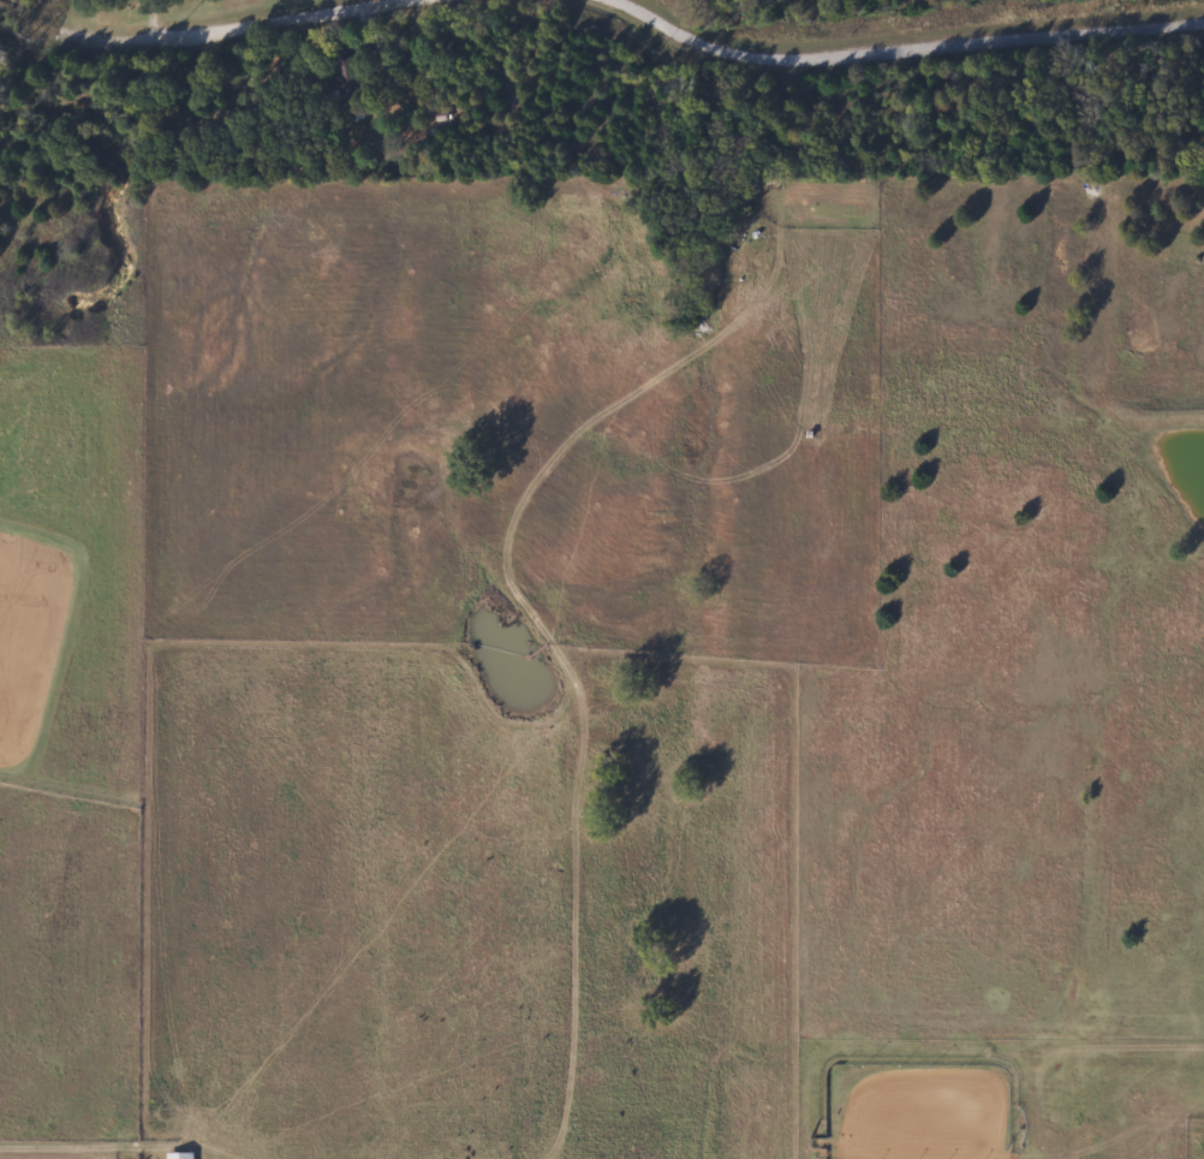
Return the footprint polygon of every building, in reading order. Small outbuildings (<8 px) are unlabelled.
[(362,55),(330,62),(336,91),(343,90),(347,108),(373,103),(362,55)]
